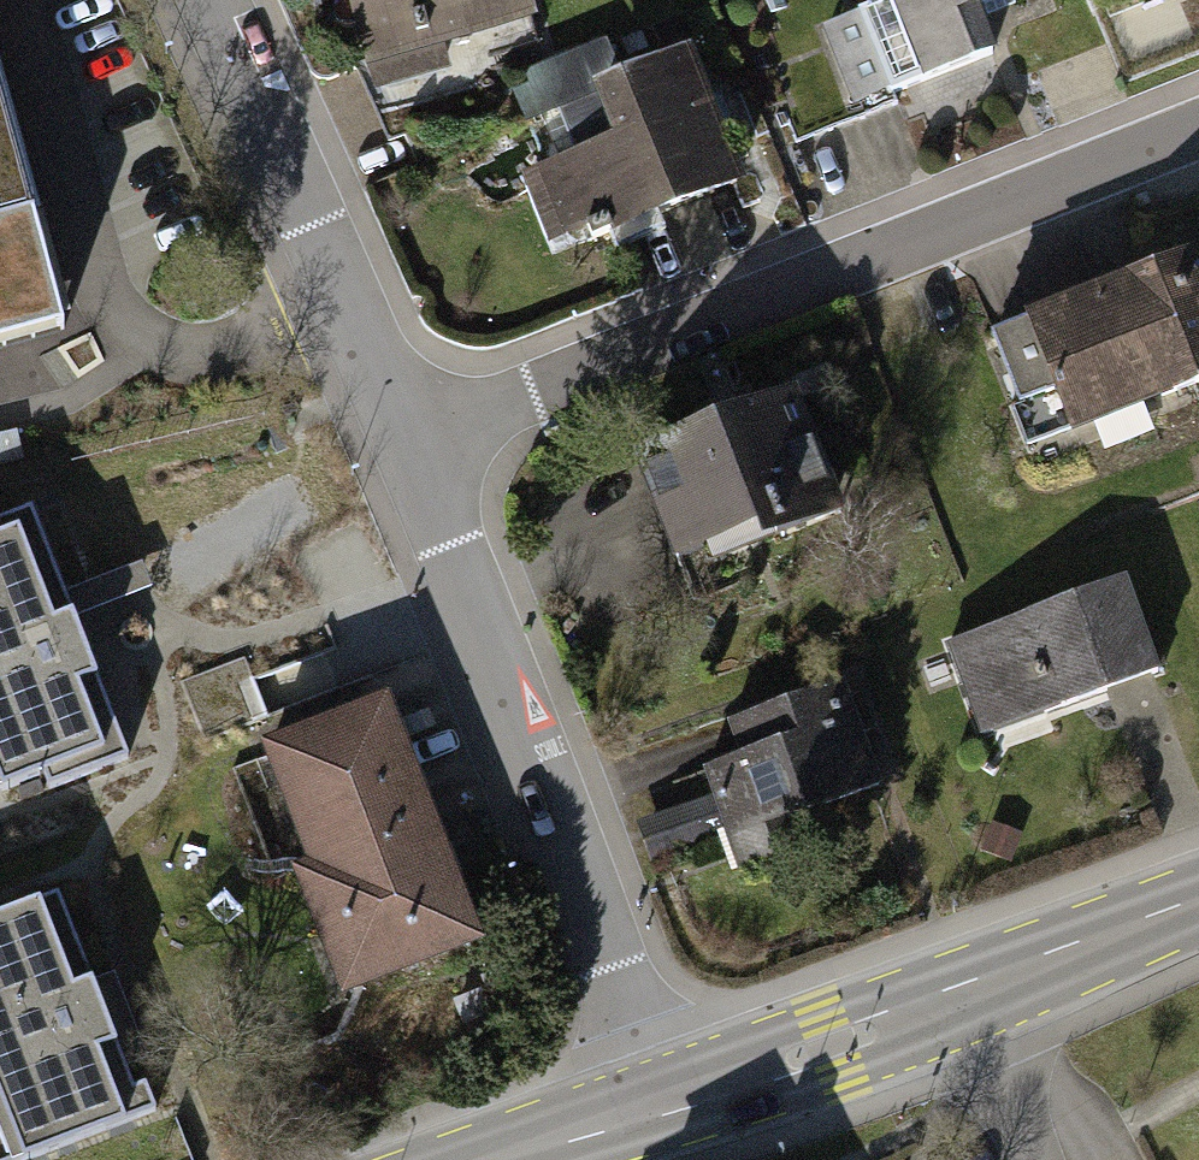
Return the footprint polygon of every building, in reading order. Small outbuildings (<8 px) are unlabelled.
[(374,58),(533,13),(529,0),(357,0),(374,58)] [(822,27),(854,113),(999,59),(982,13),(1017,0),(868,0),(872,9),(822,27)] [(594,137),(512,169),(549,262),(720,195),(670,71),(582,106),(594,137)] [(67,333),(0,97),(0,352),(67,333)] [(1044,318),(1091,435),(1198,392),(1198,255),(1044,318)] [(800,408),(615,462),(652,587),(837,532),(800,408)] [(3,431),(0,431),(0,467),(11,464),(3,431)] [(47,783),(50,792),(129,762),(32,515),(0,527),(0,801),(47,783)] [(1120,578),(945,642),(982,743),(1157,680),(1120,578)] [(746,755),(707,769),(733,836),(870,785),(833,686),(734,723),(746,755)] [(390,700),(257,749),(302,872),(289,876),(338,1006),(484,952),(390,700)] [(0,925),(0,1159),(48,1159),(160,1117),(149,1090),(138,1094),(127,1066),(146,1059),(114,976),(91,985),(59,902),(0,925)]
